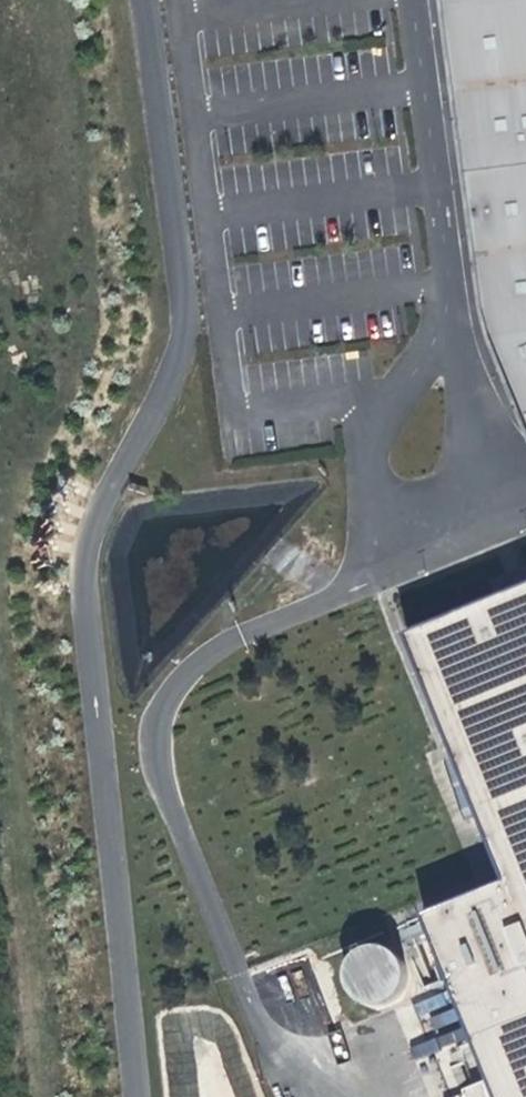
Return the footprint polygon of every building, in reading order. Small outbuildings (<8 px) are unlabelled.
[(525,114),(525,0),(444,0),(459,121),(525,114)] [(459,121),(483,305),(490,336),(525,423),(525,114),(459,121)] [(407,632),(508,878),(425,915),(491,1079),(466,1089),(469,1096),(525,1096),(525,584),(407,632)] [(404,956),(395,947),(384,943),(371,943),(360,949),(352,957),(348,968),(348,981),(353,993),(361,1000),(373,1005),(385,1004),(397,999),(404,990),(409,981),(408,967),(404,956)] [(415,1057),(466,1041),(461,1028),(411,1044),(415,1057)]
